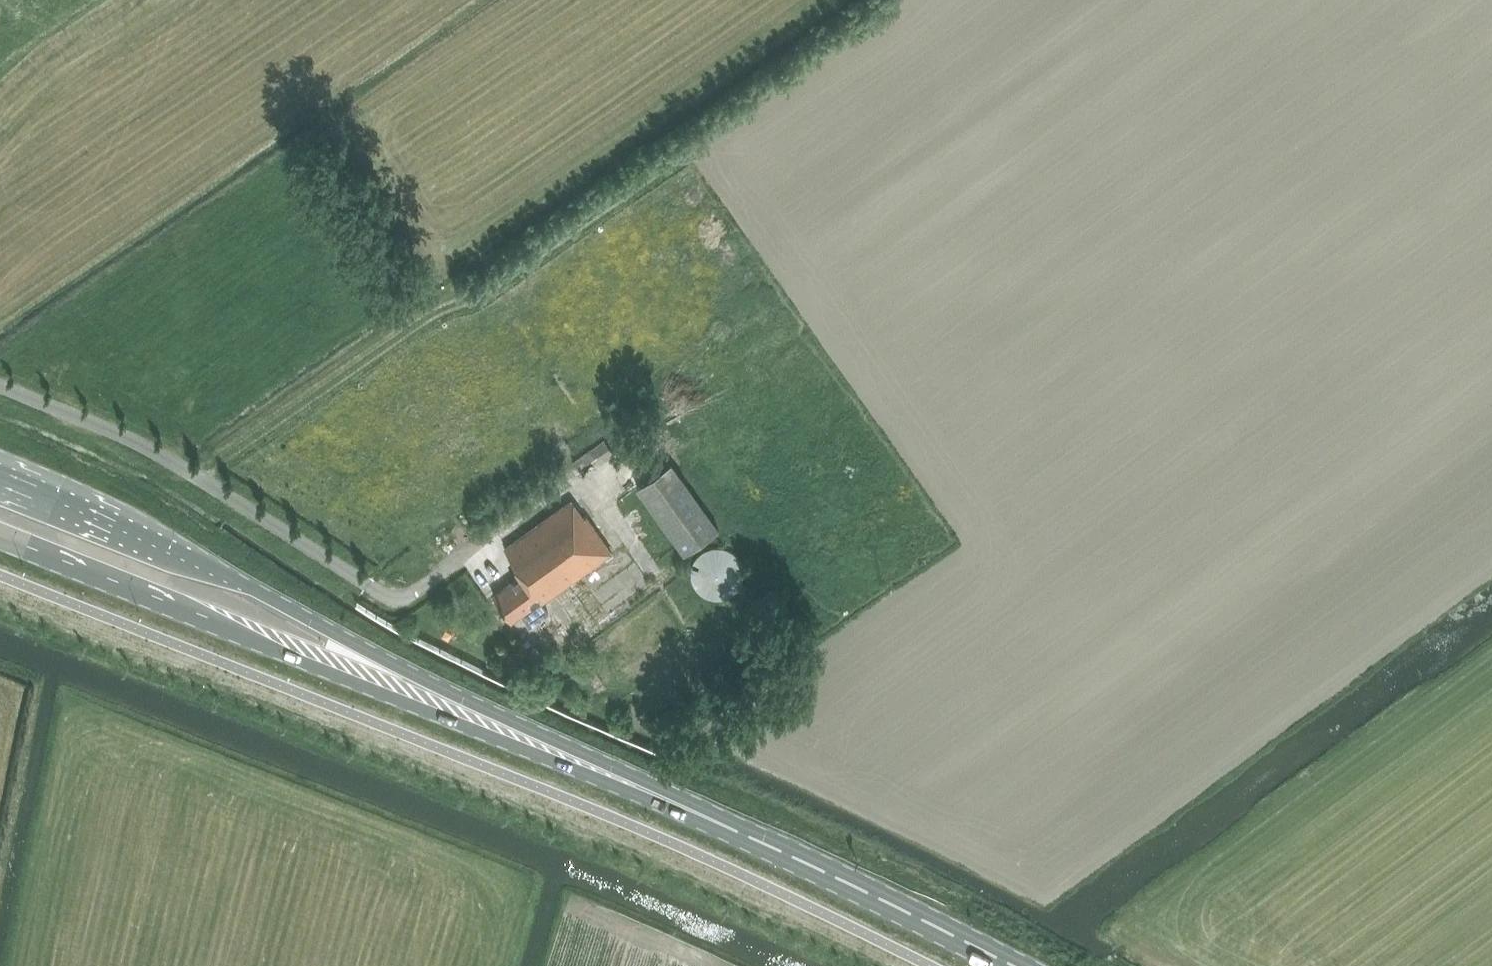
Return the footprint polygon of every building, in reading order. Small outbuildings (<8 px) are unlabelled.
[(574,463),(585,477),(615,453),(604,439),(574,463)] [(637,489),(651,509),(683,554),(719,529),(672,463),(637,489)] [(560,509),(505,548),(524,574),(494,596),(512,620),(522,613),(531,625),(549,612),(540,600),(611,550),(587,516),(584,517),(573,500),(560,509)] [(691,575),(691,578),(693,583),(695,587),(698,590),(701,594),(705,596),(709,598),(714,599),(719,599),(723,598),(728,597),(732,594),(735,591),(738,588),(741,584),(743,579),(743,575),(743,570),(742,566),(741,561),(738,557),(735,554),(731,551),(727,549),(722,548),(717,547),(713,548),(708,549),(704,551),(700,554),(697,557),(694,561),(692,565),(691,570),(691,575)]
